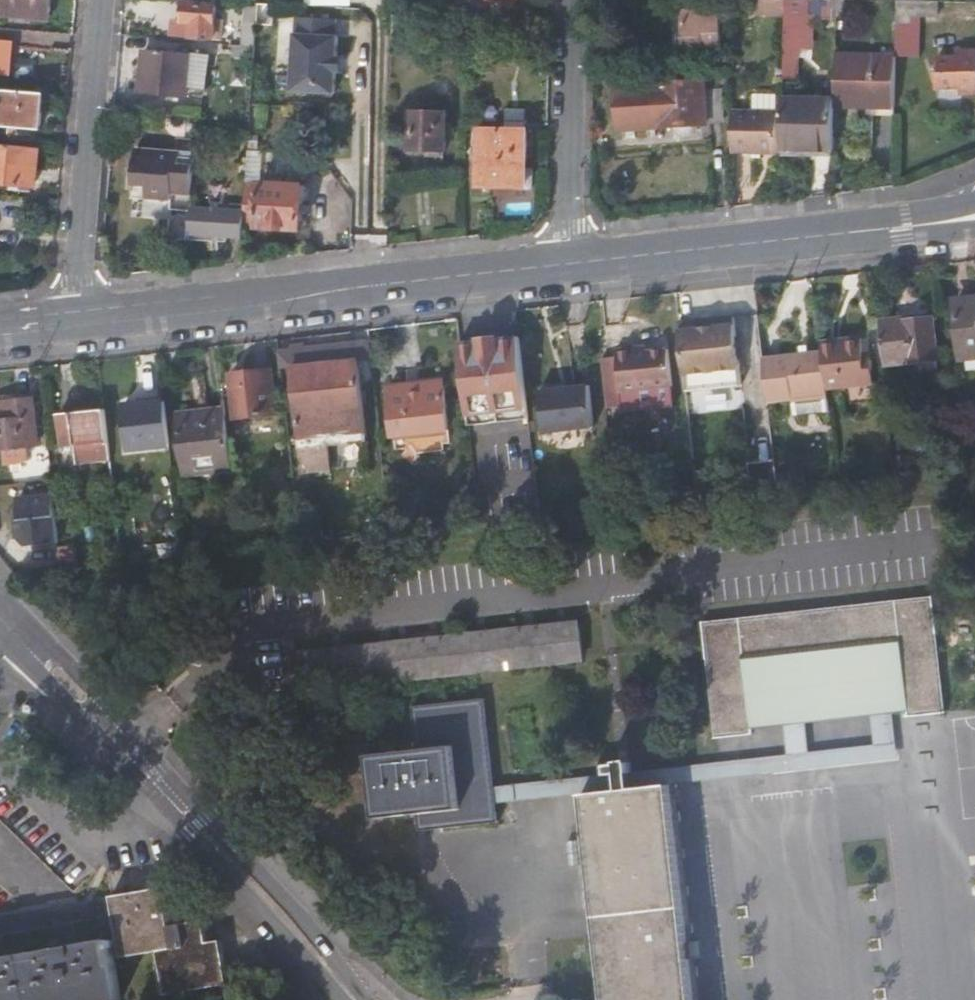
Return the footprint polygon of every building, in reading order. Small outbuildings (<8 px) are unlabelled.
[(31,20),(32,15),(50,17),(52,0),(4,0),(2,17),(31,20)] [(473,16),(480,17),(517,17),(517,0),(474,0),(473,16)] [(754,16),(785,17),(785,0),(755,0),(754,16)] [(838,18),(838,0),(820,0),(785,0),(785,17),(785,49),(802,49),(809,49),(810,17),(838,18)] [(939,18),(939,3),(924,3),(908,2),(895,2),(895,24),(912,24),(912,18),(939,18)] [(173,37),(218,42),(219,34),(212,34),(214,6),(184,3),(183,22),(174,22),(173,37)] [(267,4),(258,3),(257,16),(267,17),(267,4)] [(243,21),(241,47),(255,48),(257,16),(257,8),(248,7),(245,7),(243,21)] [(714,45),(713,9),(676,9),(675,45),(714,45)] [(337,60),(339,39),(336,39),(337,21),(297,18),(292,92),(335,95),(336,74),(337,60)] [(11,77),(13,46),(0,45),(0,76),(11,77)] [(232,59),(254,61),(255,48),(241,47),(233,46),(232,59)] [(802,71),(802,49),(785,49),(784,71),(802,71)] [(187,90),(209,91),(211,56),(141,51),(137,96),(186,100),(187,90)] [(871,102),(870,109),(895,110),(895,56),(837,55),(836,100),(836,101),(871,102)] [(960,89),(961,95),(974,95),(974,58),(939,58),(939,89),(960,89)] [(707,89),(618,88),(618,131),(706,133),(706,130),(720,131),(721,103),(707,102),(707,89)] [(1,127),(40,132),(42,96),(6,92),(1,127)] [(731,151),(775,152),(777,111),(777,95),(755,95),(755,111),(731,110),(731,151)] [(782,152),(835,154),(836,109),(836,101),(836,100),(783,99),(783,111),(782,152)] [(410,152),(446,152),(447,112),(411,112),(410,152)] [(480,188),(526,189),(527,113),(504,113),(504,131),(482,132),(480,188)] [(40,151),(0,146),(0,185),(36,188),(40,151)] [(172,195),(193,196),(196,155),(136,150),(132,198),(172,201),(172,195)] [(305,185),(247,181),(245,210),(244,229),(302,231),(305,185)] [(245,210),(192,206),(191,212),(190,238),(243,242),(244,229),(245,210)] [(190,238),(191,212),(171,210),(169,240),(189,242),(190,238)] [(954,301),(960,355),(962,355),(974,354),(974,299),(954,301)] [(878,323),(883,364),(939,358),(934,317),(878,323)] [(734,318),(678,324),(685,393),(741,387),(734,318)] [(519,338),(461,343),(468,416),(527,411),(519,338)] [(822,352),(826,387),(873,381),(870,353),(862,354),(861,338),(821,342),(822,352)] [(368,440),(359,360),(357,341),(327,344),(335,444),(368,440)] [(327,344),(291,348),(294,367),(304,458),(311,470),(332,468),(330,444),(335,444),(327,344)] [(826,387),(822,352),(809,353),(808,346),(800,347),(801,355),(762,359),(767,399),(791,396),(793,417),(830,412),(827,395),(826,387)] [(282,368),(294,367),(291,348),(280,349),(282,368)] [(635,349),(618,351),(619,357),(602,359),(607,408),(624,406),(623,394),(673,387),(669,351),(647,353),(635,354),(635,349)] [(962,355),(966,369),(974,368),(974,354),(962,355)] [(276,411),(271,368),(232,372),(237,416),(276,411)] [(444,380),(425,382),(426,388),(391,391),(397,448),(403,448),(404,456),(446,452),(445,444),(451,443),(444,380)] [(587,386),(540,391),(544,431),(590,427),(587,386)] [(36,397),(0,401),(0,433),(2,433),(3,447),(41,443),(36,397)] [(170,442),(165,401),(123,406),(127,447),(170,442)] [(110,459),(105,408),(60,413),(64,446),(94,442),(96,460),(110,459)] [(233,466),(226,409),(179,414),(185,471),(233,466)] [(469,425),(528,419),(527,411),(468,416),(469,425)] [(774,458),(747,461),(750,491),(777,488),(774,458)] [(791,469),(776,471),(778,487),(793,485),(791,469)] [(62,545),(57,498),(21,502),(24,523),(21,523),(23,541),(29,549),(62,545)] [(78,548),(62,549),(65,570),(80,568),(78,548)] [(901,642),(908,710),(909,715),(947,712),(933,596),(703,621),(716,737),(752,733),(752,729),(744,658),(901,642)] [(303,652),(252,657),(256,694),(584,658),(579,622),(303,652)] [(872,715),(894,712),(908,710),(901,642),(744,658),(752,729),(785,725),(807,722),(872,715)] [(499,821),(497,803),(495,787),(485,698),(413,706),(417,748),(368,754),(375,817),(418,812),(419,821),(440,819),(440,828),(499,821)] [(810,751),(807,722),(785,725),(788,754),(495,787),(497,803),(584,793),(671,784),(898,758),(894,712),(872,715),(876,744),(810,751)] [(671,784),(584,793),(607,999),(695,999),(671,784)] [(420,830),(440,828),(440,819),(419,821),(420,830)] [(224,981),(216,938),(205,941),(201,921),(170,926),(163,887),(111,896),(122,956),(155,950),(163,994),(224,981)] [(0,958),(0,999),(121,999),(111,939),(0,958)]
